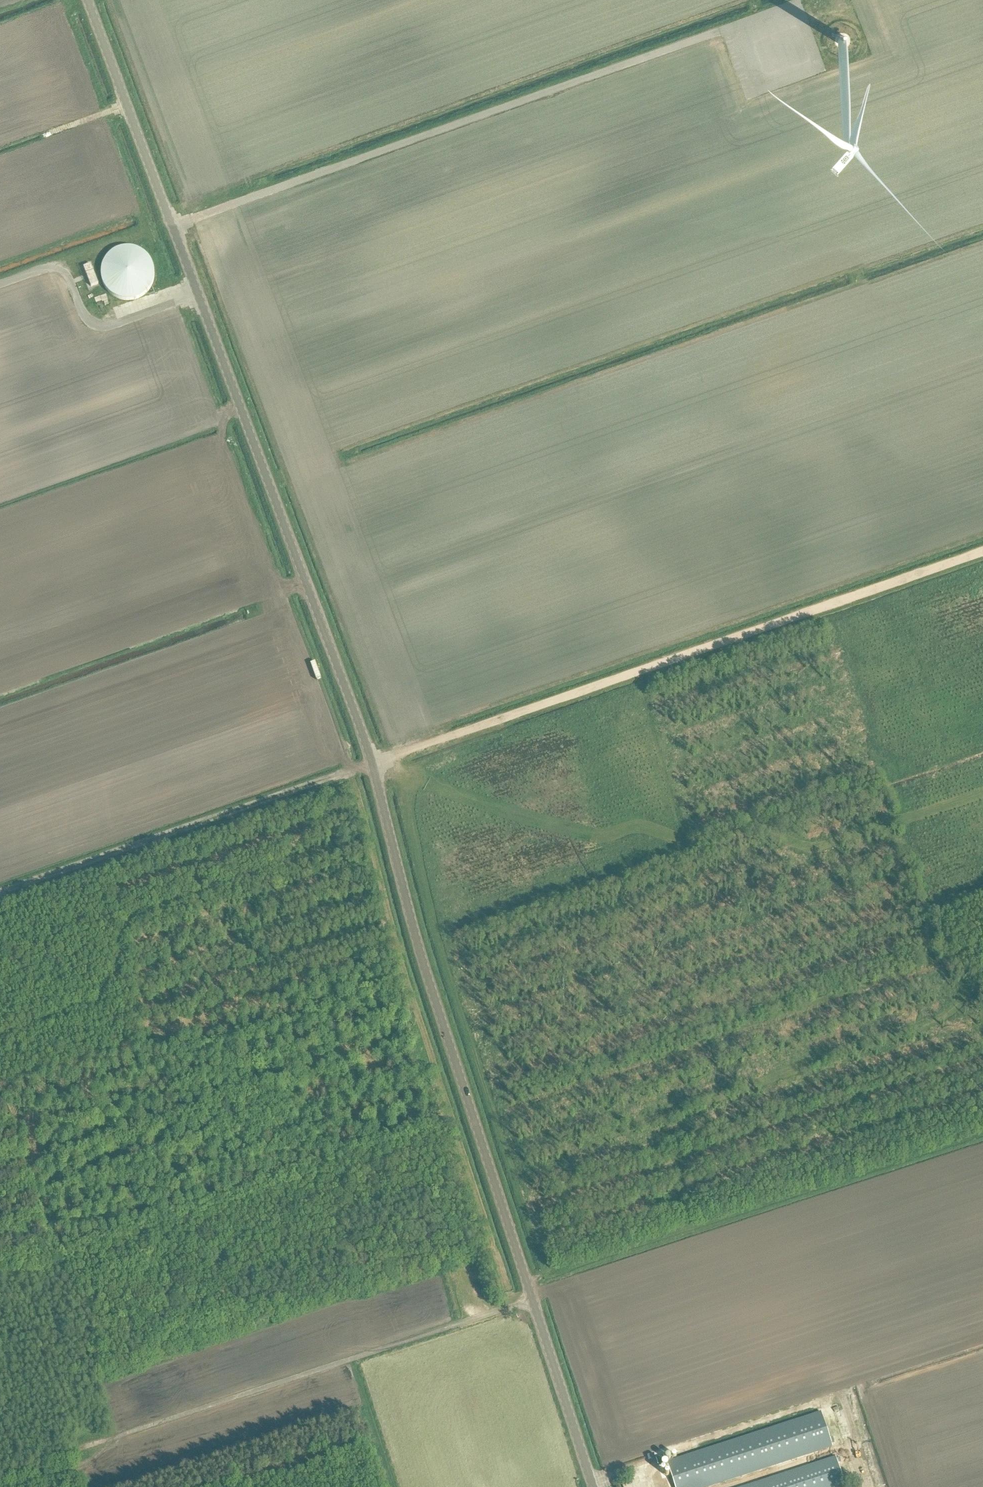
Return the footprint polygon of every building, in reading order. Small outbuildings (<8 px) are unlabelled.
[(843,35),(842,35),(841,35),(840,36),(839,36),(838,37),(838,38),(838,39),(837,40),(838,41),(838,42),(838,43),(839,44),(840,44),(841,45),(842,45),(843,45),(844,45),(845,44),(846,44),(846,43),(847,42),(847,41),(847,40),(847,39),(847,38),(846,37),(846,36),(845,36),(844,35),(843,35)] [(110,295),(116,299),(123,301),(130,301),(137,300),(144,297),(149,292),(153,286),(155,279),(156,272),(154,264),(151,258),(146,253),(140,249),(133,247),(126,246),(119,248),(112,251),(107,256),(103,262),(101,269),(100,276),(102,283),(105,290),(110,295)] [(91,287),(99,284),(90,264),(83,267),(91,287)] [(830,1439),(840,1436),(833,1415),(823,1418),(821,1412),(667,1464),(675,1486),(708,1486),(832,1445),(830,1439)] [(844,1484),(854,1481),(849,1465),(838,1464),(835,1456),(744,1486),(845,1486),(844,1484)] [(664,1457),(656,1459),(658,1466),(666,1464),(664,1457)]
